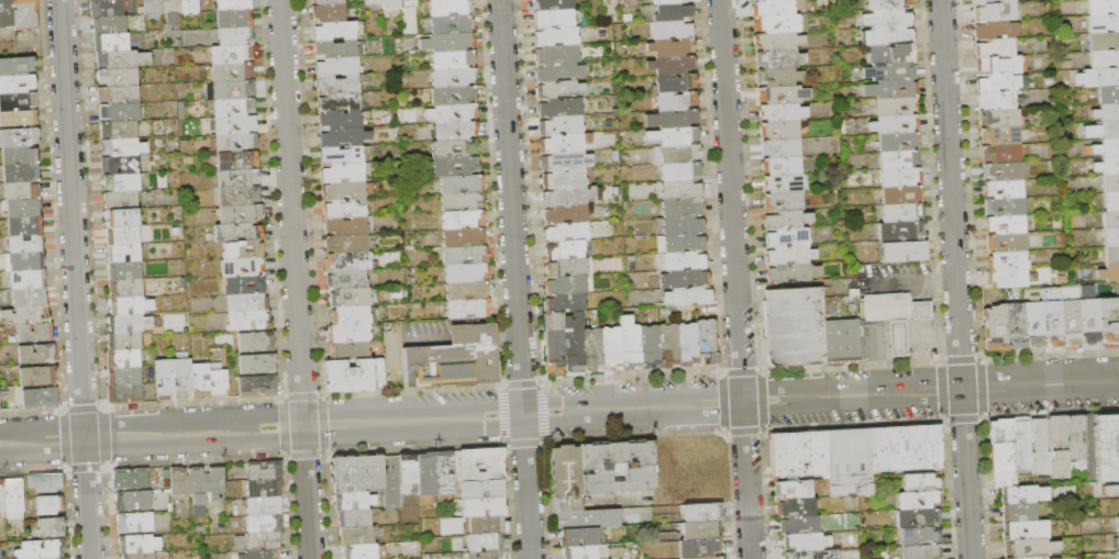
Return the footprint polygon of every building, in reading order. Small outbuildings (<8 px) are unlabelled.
[(12,24),(0,25),(0,0),(10,0),(12,24)] [(12,24),(10,0),(34,0),(36,29),(12,31),(12,24)] [(88,15),(87,0),(119,0),(121,14),(88,15)] [(143,15),(142,0),(161,0),(162,14),(143,15)] [(162,14),(161,0),(177,0),(177,13),(162,14)] [(177,13),(177,0),(194,0),(195,12),(177,13)] [(217,9),(216,0),(249,0),(250,7),(247,7),(217,9)] [(379,3),(379,8),(415,7),(415,0),(361,0),(362,4),(379,3)] [(430,15),(429,0),(466,0),(467,12),(430,15)] [(533,9),(533,0),(573,0),(574,5),(533,9)] [(753,14),(752,0),(793,0),(794,12),(753,14)] [(866,9),(865,0),(912,0),(912,4),(866,9)] [(971,1),(992,0),(1015,0),(1016,18),(971,19),(971,1)] [(1087,13),(1086,0),(1118,0),(1118,12),(1087,13)] [(343,1),(344,20),(312,22),(311,22),(310,3),(343,1)] [(653,2),(688,1),(688,18),(654,19),(653,2)] [(866,9),(912,4),(915,24),(867,27),(866,9)] [(533,9),(574,5),(575,25),(534,27),(533,9)] [(217,9),(247,7),(248,24),(218,26),(217,9)] [(467,12),(468,31),(431,33),(430,15),(467,12)] [(794,12),(795,30),(753,32),(752,14),(753,14),(794,12)] [(1087,13),(1118,12),(1118,28),(1088,30),(1087,13)] [(88,15),(123,14),(124,31),(92,32),(88,32),(88,15)] [(688,18),(689,36),(654,37),(654,19),(688,18)] [(971,19),(1016,18),(1017,34),(1012,34),(972,35),(971,19)] [(313,40),(312,22),(344,20),(355,20),(355,37),(313,40)] [(218,26),(248,24),(250,43),(219,44),(218,26)] [(575,25),(576,43),(535,45),(534,27),(575,25)] [(867,27),(909,25),(910,41),(868,43),(867,27)] [(1088,30),(1118,28),(1118,48),(1087,48),(1086,30),(1088,30)] [(753,32),(802,30),(802,46),(753,48),(753,32)] [(92,32),(124,31),(124,49),(93,52),(92,32)] [(431,33),(468,31),(469,49),(431,49),(431,33)] [(972,35),(1012,34),(1013,53),(973,55),(972,35)] [(654,37),(689,36),(690,53),(655,55),(654,37)] [(356,55),(314,57),(313,40),(355,37),(356,55)] [(868,43),(910,41),(911,57),(869,59),(868,43)] [(209,44),(219,44),(250,43),(250,59),(210,62),(209,44)] [(576,43),(577,60),(538,63),(535,46),(576,43)] [(753,48),(802,47),(804,65),(754,66),(753,48)] [(93,52),(124,49),(134,48),(135,66),(95,68),(93,52)] [(1087,48),(1118,48),(1118,64),(1093,65),(1088,65),(1087,48)] [(469,49),(470,67),(431,68),(431,49),(469,49)] [(690,53),(690,72),(656,74),(655,55),(690,53)] [(973,55),(1019,53),(1020,75),(974,76),(973,55)] [(31,70),(0,72),(0,57),(30,55),(31,70)] [(357,72),(315,75),(314,57),(356,55),(357,72)] [(869,59),(911,57),(912,76),(871,79),(869,59)] [(210,62),(250,59),(251,77),(211,79),(210,62)] [(538,63),(577,60),(578,79),(539,81),(538,63)] [(1093,65),(1118,64),(1118,82),(1097,83),(1094,83),(1093,65)] [(754,66),(804,65),(804,85),(754,86),(754,66)] [(95,68),(135,66),(136,83),(96,87),(95,68)] [(431,68),(470,67),(473,85),(431,85),(431,68)] [(32,88),(0,89),(0,72),(31,70),(32,88)] [(358,88),(315,90),(315,75),(357,72),(358,88)] [(690,72),(691,90),(656,91),(656,74),(690,72)] [(1020,75),(1021,88),(1013,88),(976,90),(976,76),(1020,75)] [(871,79),(912,76),(915,93),(873,96),(871,79)] [(251,77),(252,96),(211,98),(211,79),(251,77)] [(578,79),(580,94),(540,98),(539,81),(578,79)] [(1097,83),(1118,82),(1118,99),(1098,101),(1097,83)] [(136,83),(137,101),(97,104),(96,87),(136,83)] [(473,85),(474,103),(431,104),(431,85),(473,85)] [(754,86),(804,85),(804,101),(754,102),(754,86)] [(33,105),(0,107),(0,89),(32,88),(33,105)] [(317,110),(315,92),(358,88),(359,105),(317,110)] [(976,90),(1013,88),(1015,105),(977,107),(976,90)] [(656,91),(691,90),(691,108),(657,110),(656,91)] [(873,96),(915,93),(916,112),(876,114),(874,114),(873,96)] [(580,94),(581,114),(541,116),(540,98),(580,94)] [(211,98),(252,96),(253,112),(212,114),(211,98)] [(1098,101),(1118,99),(1118,117),(1100,119),(1098,101)] [(97,104),(137,101),(139,119),(98,121),(97,104)] [(804,101),(805,119),(798,119),(758,120),(755,120),(754,102),(804,101)] [(431,104),(474,103),(475,120),(431,120),(431,104)] [(34,122),(0,124),(0,107),(33,105),(34,122)] [(977,107),(1018,105),(1018,125),(978,126),(977,107)] [(691,108),(693,124),(657,126),(657,110),(691,108)] [(361,124),(318,125),(317,110),(361,109),(361,124)] [(212,114),(253,112),(254,131),(213,133),(212,114)] [(876,114),(916,112),(917,128),(877,131),(876,114)] [(541,116),(581,114),(583,132),(542,134),(541,116)] [(1100,119),(1118,117),(1118,136),(1100,137),(1100,119)] [(139,119),(140,136),(99,138),(98,121),(139,119)] [(758,120),(798,119),(798,136),(758,137),(758,120)] [(475,120),(476,137),(431,138),(431,120),(475,120)] [(35,144),(0,145),(0,124),(34,122),(35,144)] [(318,145),(318,125),(361,124),(362,143),(318,145)] [(693,124),(694,143),(658,144),(657,126),(693,124)] [(1018,125),(1018,143),(978,144),(978,126),(1018,125)] [(877,131),(917,128),(918,147),(878,149),(877,131)] [(213,133),(254,131),(254,147),(214,149),(213,133)] [(583,132),(584,148),(543,152),(542,134),(583,132)] [(99,138),(136,136),(137,153),(100,155),(99,138)] [(798,136),(799,155),(760,156),(758,137),(798,136)] [(1100,137),(1118,136),(1118,153),(1101,154),(1100,137)] [(431,138),(476,137),(477,155),(431,157),(431,138)] [(324,163),(323,145),(362,143),(363,160),(324,163)] [(658,144),(694,143),(695,177),(660,179),(658,144)] [(978,144),(1020,143),(1020,160),(978,161),(978,144)] [(35,161),(0,164),(0,145),(35,144),(35,161)] [(878,149),(918,147),(919,146),(920,164),(879,167),(878,149)] [(214,149),(254,147),(255,166),(215,168),(214,149)] [(584,148),(585,168),(545,171),(543,152),(584,148)] [(137,153),(139,170),(101,172),(100,155),(137,153)] [(1100,155),(1118,153),(1118,170),(1103,171),(1100,155)] [(478,172),(439,176),(433,176),(431,157),(477,155),(478,172)] [(799,155),(799,172),(760,174),(760,156),(799,155)] [(1020,160),(1020,178),(983,179),(982,161),(1020,160)] [(1,164),(35,161),(36,178),(2,180),(1,164)] [(364,180),(324,180),(324,163),(364,163),(364,180)] [(879,167),(920,164),(922,182),(918,182),(880,185),(879,167)] [(215,168),(255,166),(256,185),(217,187),(215,168)] [(545,171),(585,168),(587,186),(546,188),(545,171)] [(139,170),(140,189),(135,189),(102,191),(101,172),(139,170)] [(1103,171),(1118,171),(1118,189),(1103,190),(1103,171)] [(479,189),(440,192),(439,176),(478,172),(479,189)] [(760,174),(799,172),(799,190),(761,191),(760,174)] [(695,177),(695,197),(661,198),(660,179),(695,177)] [(983,179),(1020,178),(1021,195),(983,195),(983,179)] [(2,180),(36,180),(36,197),(2,197),(2,180)] [(363,198),(324,197),(324,180),(364,180),(363,198)] [(880,185),(918,182),(919,201),(883,203),(880,185)] [(217,187),(257,185),(258,203),(217,204),(217,187)] [(587,186),(588,203),(547,206),(546,188),(587,186)] [(135,189),(136,204),(103,208),(102,191),(135,189)] [(440,192),(479,189),(480,208),(442,210),(440,192)] [(1103,190),(1118,189),(1118,207),(1104,208),(1103,190)] [(799,190),(800,208),(761,209),(761,191),(799,190)] [(1021,195),(1021,214),(983,215),(983,195),(1021,195)] [(2,197),(36,197),(36,214),(2,214),(2,197)] [(661,198),(695,197),(696,213),(661,214),(661,198)] [(364,215),(325,217),(324,199),(363,198),(364,215)] [(883,203),(919,201),(921,217),(884,221),(883,203)] [(217,204),(258,203),(259,221),(218,222),(217,204)] [(547,206),(588,203),(589,220),(549,224),(547,206)] [(136,204),(137,224),(104,226),(103,208),(136,204)] [(1104,208),(1118,207),(1118,226),(1104,226),(1104,208)] [(480,208),(481,225),(443,227),(442,210),(480,208)] [(761,209),(800,208),(800,228),(762,230),(761,209)] [(696,213),(697,232),(662,233),(661,214),(696,213)] [(5,216),(36,214),(37,232),(7,234),(5,216)] [(983,215),(1021,214),(1021,231),(984,232),(983,215)] [(365,233),(325,234),(325,217),(364,215),(365,233)] [(877,222),(921,217),(922,237),(879,241),(877,222)] [(544,224),(549,224),(589,220),(590,237),(546,242),(544,224)] [(212,223),(259,221),(259,239),(213,242),(212,223)] [(137,224),(140,242),(106,243),(104,226),(137,224)] [(443,227),(481,225),(483,243),(444,246),(443,227)] [(1104,226),(1118,226),(1118,243),(1105,244),(1104,226)] [(800,228),(801,244),(762,245),(762,230),(800,228)] [(1021,231),(1022,248),(986,251),(984,234),(1021,231)] [(7,234),(37,232),(38,249),(8,251),(7,234)] [(662,233),(697,232),(697,250),(663,251),(662,233)] [(365,251),(326,253),(325,234),(365,233),(365,251)] [(590,237),(592,253),(547,257),(546,242),(590,237)] [(879,241),(926,238),(927,259),(879,260),(879,241)] [(221,242),(259,239),(261,256),(222,258),(221,242)] [(140,242),(141,260),(106,262),(104,243),(106,243),(140,242)] [(483,243),(484,259),(445,262),(444,246),(483,243)] [(1105,244),(1118,243),(1118,261),(1105,261),(1105,244)] [(762,245),(801,244),(801,261),(762,264),(762,245)] [(8,251),(38,249),(40,267),(9,269),(8,251)] [(986,251),(1024,249),(1026,267),(991,268),(986,269),(986,251)] [(697,250),(698,268),(663,270),(663,251),(697,250)] [(366,270),(328,271),(326,253),(365,251),(366,270)] [(219,259),(261,256),(263,273),(221,277),(219,259)] [(547,257),(590,256),(591,273),(549,276),(547,257)] [(445,262),(484,259),(486,278),(446,280),(445,262)] [(141,260),(141,279),(107,281),(106,262),(141,260)] [(762,264),(801,261),(810,261),(810,280),(763,282),(762,264)] [(1105,261),(1118,261),(1118,280),(1106,280),(1105,261)] [(1026,267),(1027,284),(993,286),(991,268),(1026,267)] [(41,268),(42,286),(10,288),(9,288),(8,270),(41,268)] [(663,270),(698,268),(699,288),(664,289),(663,270)] [(367,287),(328,288),(328,271),(366,270),(367,287)] [(591,273),(592,292),(550,294),(549,276),(591,273)] [(221,277),(261,275),(262,293),(222,295),(221,277)] [(486,278),(487,297),(447,299),(446,280),(486,278)] [(141,279),(142,295),(107,297),(107,281),(141,279)] [(1063,343),(1059,284),(1076,283),(1077,298),(1081,342),(1063,343)] [(1043,344),(1039,286),(1059,284),(1063,343),(1043,344)] [(42,286),(43,304),(11,306),(10,288),(42,286)] [(1022,287),(1039,286),(1043,344),(1027,345),(1022,287)] [(328,288),(367,287),(368,305),(329,308),(328,288)] [(762,289),(820,287),(821,318),(823,361),(765,364),(762,289)] [(1007,346),(1002,289),(1022,287),(1027,345),(1007,346)] [(664,289),(699,288),(699,304),(664,305),(664,289)] [(982,290),(1002,289),(1007,346),(986,348),(982,290)] [(550,294),(585,292),(586,310),(550,311),(550,294)] [(862,294),(907,292),(908,318),(864,322),(862,294)] [(224,295),(262,293),(263,309),(225,312),(224,295)] [(1096,297),(1116,294),(1118,340),(1099,342),(1096,297)] [(142,295),(143,312),(110,314),(109,298),(142,295)] [(447,299),(487,297),(488,316),(450,320),(447,299)] [(1077,298),(1096,297),(1098,340),(1081,342),(1077,298)] [(46,304),(47,323),(13,325),(12,306),(46,304)] [(368,322),(367,322),(330,324),(329,308),(368,305),(368,322)] [(225,312),(267,310),(268,331),(236,332),(226,332),(225,312)] [(542,312),(561,311),(561,329),(543,331),(542,312)] [(110,314),(142,313),(142,331),(110,333),(110,314)] [(163,314),(162,329),(169,329),(169,319),(173,320),(173,327),(182,327),(182,314),(163,314)] [(821,318),(857,317),(858,360),(823,361),(821,318)] [(713,318),(717,362),(697,364),(694,320),(713,318)] [(694,320),(697,364),(678,365),(675,321),(694,320)] [(675,321),(678,365),(660,367),(656,323),(675,321)] [(368,340),(332,343),(330,343),(329,324),(330,324),(367,322),(368,340)] [(390,347),(448,344),(447,325),(494,323),(497,380),(392,389),(390,347)] [(656,323),(660,367),(641,368),(638,324),(656,323)] [(15,343),(15,325),(48,324),(48,342),(15,343)] [(638,324),(641,368),(621,369),(618,325),(638,324)] [(618,325),(621,369),(603,371),(600,326),(618,325)] [(600,326),(603,371),(586,372),(583,327),(600,326)] [(583,327),(586,372),(564,373),(561,329),(583,327)] [(561,329),(564,373),(546,374),(543,331),(561,329)] [(142,331),(143,349),(111,350),(110,333),(142,331)] [(236,332),(268,331),(272,331),(273,354),(237,355),(236,332)] [(368,356),(333,358),(332,343),(368,340),(368,356)] [(52,362),(19,364),(18,346),(51,345),(52,362)] [(106,351),(140,349),(141,366),(106,367),(106,351)] [(237,355),(273,354),(273,373),(237,373),(237,355)] [(369,357),(372,390),(323,392),(322,359),(369,357)] [(171,359),(188,358),(189,364),(191,396),(174,398),(171,359)] [(153,360),(171,359),(174,398),(155,399),(153,360)] [(189,364),(207,362),(207,371),(208,395),(191,396),(189,364)] [(55,383),(21,384),(20,367),(55,366),(55,383)] [(141,366),(142,384),(107,385),(106,367),(141,366)] [(207,371),(224,369),(226,394),(208,395),(207,371)] [(235,378),(275,374),(276,396),(236,399),(235,378)] [(107,385),(142,384),(143,403),(108,405),(107,385)] [(56,406),(22,407),(21,389),(56,388),(56,406)] [(1049,416),(1067,415),(1067,416),(1085,416),(1087,460),(1070,461),(1070,479),(1052,480),(1052,474),(1051,452),(1049,416)] [(1094,416),(1118,415),(1118,481),(1097,482),(1094,416)] [(1034,472),(1016,473),(1013,443),(1012,420),(1012,417),(1031,416),(1031,420),(1032,434),(1033,454),(1034,472)] [(1034,476),(1034,472),(1033,454),(1037,454),(1035,434),(1032,434),(1031,420),(1048,418),(1049,452),(1051,452),(1052,474),(1034,476)] [(991,444),(990,428),(989,429),(989,422),(997,422),(997,421),(1012,420),(1013,443),(991,444)] [(944,468),(874,471),(872,428),(942,425),(944,468)] [(875,495),(858,496),(858,493),(847,493),(847,496),(832,497),(829,450),(828,431),(872,428),(874,471),(875,495)] [(829,450),(827,450),(828,474),(774,477),(772,434),(828,431),(829,450)] [(657,492),(583,495),(581,476),(595,476),(595,470),(581,470),(580,447),(580,445),(590,444),(590,446),(608,445),(607,443),(627,441),(627,444),(644,443),(644,441),(654,440),(657,492)] [(1011,487),(1001,488),(994,488),(991,444),(1013,443),(1016,473),(1011,473),(1011,487)] [(584,512),(558,513),(555,513),(552,448),(560,448),(558,446),(574,445),(574,447),(580,447),(581,470),(581,476),(583,495),(584,512)] [(462,482),(459,450),(506,448),(506,458),(503,458),(505,473),(507,472),(507,480),(503,480),(462,482)] [(453,451),(454,470),(447,470),(447,476),(455,474),(456,495),(437,496),(436,476),(435,470),(434,452),(453,451)] [(437,496),(420,497),(419,484),(418,456),(426,455),(426,454),(434,452),(435,470),(429,471),(429,476),(436,476),(437,496)] [(400,457),(402,495),(402,507),(385,508),(384,489),(368,490),(368,482),(364,482),(364,492),(335,493),(334,493),(332,459),(334,458),(334,457),(341,457),(341,458),(346,458),(346,456),(353,456),(353,458),(358,457),(358,456),(366,455),(366,458),(375,457),(375,455),(383,454),(383,458),(400,457)] [(418,456),(419,484),(411,485),(412,494),(402,495),(400,457),(399,456),(409,455),(409,456),(418,456)] [(250,481),(248,463),(262,462),(263,468),(265,468),(265,462),(282,461),(282,471),(281,471),(281,479),(250,481)] [(208,493),(204,493),(204,504),(206,504),(207,516),(206,516),(193,517),(192,505),(193,505),(193,494),(190,494),(189,476),(189,470),(191,470),(191,468),(201,467),(201,469),(204,469),(204,474),(207,474),(208,493)] [(190,494),(173,495),(170,469),(182,468),(182,470),(187,470),(187,476),(189,476),(190,494)] [(225,468),(226,492),(221,492),(220,492),(220,499),(222,499),(222,502),(212,503),(211,493),(208,493),(207,474),(210,474),(210,468),(225,468)] [(113,491),(112,480),(114,480),(114,471),(130,470),(130,473),(135,473),(134,470),(148,469),(149,489),(113,491)] [(27,476),(62,473),(63,490),(56,490),(57,493),(36,494),(36,489),(29,489),(27,476)] [(905,493),(904,474),(937,473),(937,476),(942,476),(942,478),(944,478),(944,490),(943,490),(943,491),(942,491),(905,493)] [(22,479),(24,513),(7,514),(7,513),(4,480),(22,479)] [(250,499),(248,481),(250,481),(281,479),(282,479),(284,489),(281,490),(281,496),(265,497),(265,491),(261,491),(262,497),(250,499)] [(463,501),(462,482),(503,480),(505,499),(503,499),(463,501)] [(813,480),(815,497),(786,500),(784,500),(784,497),(776,497),(776,482),(813,480)] [(1038,485),(1038,489),(1050,488),(1051,501),(1039,501),(1039,495),(1037,495),(1037,504),(1004,505),(1002,505),(1001,488),(1011,487),(1038,485)] [(1103,487),(1118,485),(1118,495),(1104,495),(1103,487)] [(115,493),(152,491),(153,510),(115,512),(115,503),(117,503),(115,493)] [(369,491),(369,495),(378,495),(378,505),(369,506),(369,510),(339,512),(336,512),(335,493),(364,492),(369,491)] [(899,511),(899,493),(905,493),(942,491),(943,506),(935,506),(935,508),(899,511)] [(38,516),(37,497),(63,496),(63,497),(64,497),(65,510),(63,510),(63,512),(57,513),(57,515),(38,516)] [(248,516),(247,499),(250,499),(262,497),(265,497),(281,496),(282,507),(281,507),(281,514),(280,514),(266,515),(265,508),(259,508),(261,515),(248,516)] [(817,497),(818,516),(788,517),(779,518),(779,516),(777,516),(777,506),(778,505),(778,503),(786,502),(786,500),(815,497),(817,497)] [(464,517),(463,501),(503,499),(503,506),(506,506),(506,515),(503,515),(469,517),(464,517)] [(686,523),(686,505),(722,503),(722,513),(724,513),(724,521),(721,521),(686,523)] [(1040,504),(1040,513),(1038,513),(1039,522),(1005,523),(1002,523),(1002,515),(1004,514),(1004,505),(1037,504),(1040,504)] [(898,529),(897,511),(899,511),(935,508),(939,508),(941,510),(941,523),(940,524),(933,525),(933,527),(901,528),(898,529)] [(372,510),(373,526),(341,528),(340,528),(339,512),(369,510),(372,510)] [(622,510),(623,527),(599,528),(563,530),(560,530),(558,513),(584,512),(622,510)] [(118,535),(117,524),(119,524),(118,515),(154,513),(155,533),(118,535)] [(248,534),(247,516),(248,516),(261,515),(266,515),(280,514),(280,524),(282,524),(282,532),(279,532),(248,534)] [(470,535),(469,517),(503,515),(505,533),(502,534),(487,535),(486,527),(481,527),(483,535),(470,535)] [(820,516),(820,534),(784,536),(784,533),(782,534),(780,522),(788,521),(788,517),(818,516),(820,516)] [(439,534),(461,533),(460,517),(438,518),(439,534)] [(40,541),(40,538),(37,536),(36,530),(40,527),(38,519),(65,518),(65,532),(63,532),(64,537),(55,538),(56,540),(46,541),(42,541),(40,541)] [(685,540),(684,523),(686,523),(721,521),(721,530),(723,530),(723,539),(722,539),(685,540)] [(1050,521),(1050,538),(1049,539),(1004,541),(1004,530),(1005,530),(1005,523),(1039,522),(1050,521)] [(375,526),(376,545),(345,546),(342,546),(341,528),(373,526),(375,526)] [(902,546),(901,528),(933,527),(934,527),(934,530),(942,530),(942,544),(941,544),(902,546)] [(599,528),(600,546),(598,546),(585,547),(585,540),(579,540),(579,547),(564,548),(562,548),(561,539),(563,539),(563,530),(599,528)] [(247,551),(246,534),(248,534),(279,532),(280,549),(279,549),(247,551)] [(469,554),(468,536),(470,535),(483,535),(487,535),(502,534),(503,551),(500,551),(486,552),(486,545),(481,545),(481,552),(469,554)] [(822,534),(823,536),(832,536),(832,548),(823,548),(823,551),(793,552),(793,550),(785,550),(784,536),(820,534),(822,534)] [(119,537),(153,535),(153,538),(162,538),(163,548),(154,548),(154,552),(123,555),(120,555),(119,537)] [(680,558),(680,541),(685,540),(722,539),(722,552),(721,554),(718,554),(717,552),(714,552),(714,557),(684,558),(680,558)] [(1049,539),(1049,543),(1062,541),(1062,551),(1051,551),(1051,556),(1048,557),(1013,558),(1013,556),(1006,556),(1006,547),(1004,547),(1004,541),(1049,539)] [(60,558),(44,558),(19,558),(19,556),(15,557),(14,550),(22,550),(22,543),(40,541),(42,541),(43,548),(46,548),(46,541),(56,540),(64,540),(65,548),(62,549),(63,558),(60,558)] [(377,544),(378,558),(346,558),(345,546),(376,545),(377,544)] [(941,544),(942,558),(934,558),(903,558),(902,546),(941,544)] [(598,546),(599,558),(565,558),(564,558),(564,548),(579,547),(585,547),(598,546)] [(281,558),(280,558),(238,558),(237,555),(246,555),(246,551),(247,551),(279,549),(281,551),(281,558)] [(840,550),(840,558),(784,558),(784,554),(793,552),(823,551),(823,556),(828,556),(828,551),(840,550)]
